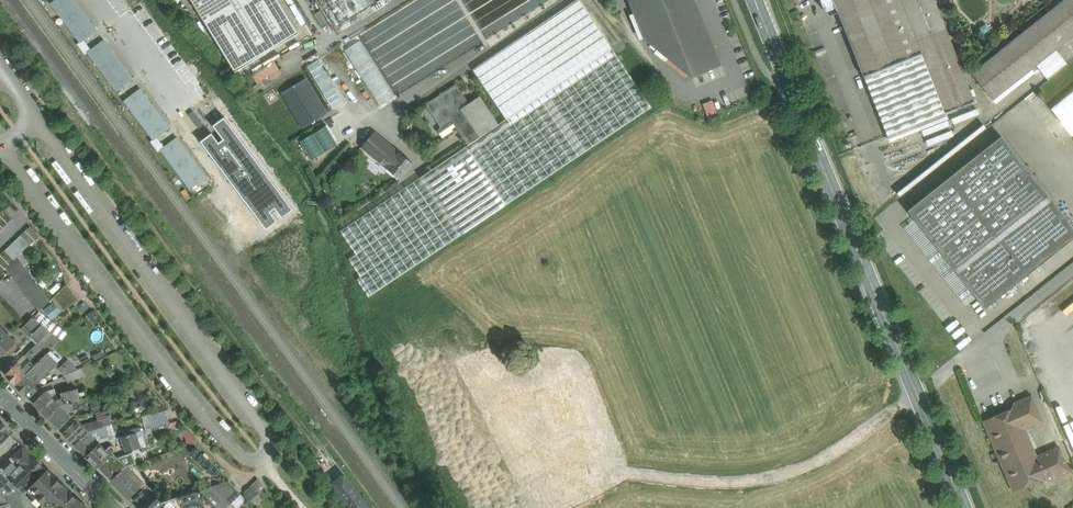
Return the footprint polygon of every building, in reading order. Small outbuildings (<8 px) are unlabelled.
[(74,0),(56,0),(51,4),(80,42),(96,30),(74,0)] [(278,0),(192,0),(235,71),(298,33),(278,0)] [(379,0),(317,0),(334,28),(357,14),(379,0)] [(548,0),(476,0),(476,2),(475,0),(445,0),(452,23),(446,23),(445,24),(439,15),(439,5),(411,4),(360,38),(393,86),(480,26),(478,21),(474,24),(475,8),(508,10),(508,9),(533,10),(548,0)] [(473,70),(506,119),(498,124),(468,145),(465,147),(505,206),(651,107),(612,49),(579,0),(576,0),(473,70)] [(645,38),(692,76),(720,65),(694,0),(629,0),(645,38)] [(863,77),(864,76),(887,135),(946,112),(974,101),(934,0),(833,0),(863,77)] [(971,73),(993,100),(1072,36),(1072,0),(1063,0),(971,73)] [(357,14),(334,28),(332,29),(336,35),(361,20),(357,14)] [(380,106),(396,96),(360,40),(344,51),(380,106)] [(133,79),(104,41),(88,53),(116,91),(133,79)] [(269,79),(280,74),(273,61),(249,73),(254,83),(268,76),(269,79)] [(326,113),(306,79),(282,93),(303,127),(326,113)] [(456,85),(426,105),(441,128),(452,121),(456,126),(486,106),(479,96),(468,103),(456,85)] [(169,127),(141,89),(124,102),(153,140),(169,127)] [(486,106),(456,126),(468,145),(498,124),(486,106)] [(296,210),(224,113),(206,127),(209,131),(195,141),(264,234),(296,210)] [(441,128),(438,130),(442,136),(456,126),(452,121),(441,128)] [(412,164),(374,132),(362,147),(400,179),(412,164)] [(206,176),(177,138),(161,150),(189,188),(206,176)] [(1060,231),(991,144),(907,211),(942,255),(938,258),(944,266),(948,263),(976,298),(1060,231)] [(330,145),(314,160),(323,171),(340,155),(330,145)] [(465,147),(421,177),(460,235),(505,206),(465,147)] [(421,177),(340,231),(356,254),(349,259),(360,276),(357,279),(369,297),(460,235),(421,177)] [(0,212),(0,231),(12,219),(3,210),(0,212)] [(30,226),(20,235),(30,245),(39,236),(30,226)] [(30,245),(20,235),(5,251),(14,260),(30,245)] [(0,255),(0,273),(14,260),(5,251),(0,255)] [(11,264),(7,267),(39,311),(50,301),(17,257),(15,259),(11,264)] [(78,300),(67,284),(54,296),(65,310),(78,300)] [(50,332),(33,317),(21,329),(29,337),(32,335),(39,343),(50,332)] [(0,327),(0,357),(15,342),(0,327)] [(39,343),(31,350),(41,360),(48,353),(49,353),(62,340),(51,331),(50,332),(39,343)] [(41,360),(31,350),(25,357),(30,362),(34,366),(41,360)] [(28,373),(15,385),(26,395),(38,383),(38,382),(58,363),(49,353),(48,353),(41,360),(34,366),(28,373)] [(67,361),(58,370),(64,376),(65,376),(77,370),(67,361)] [(30,362),(24,368),(28,373),(34,366),(30,362)] [(18,363),(5,375),(15,385),(28,373),(24,368),(18,363)] [(81,369),(65,376),(68,383),(84,375),(81,369)] [(74,390),(64,392),(65,397),(66,404),(68,403),(76,401),(74,390)] [(55,400),(46,391),(33,403),(47,417),(60,405),(55,400)] [(1032,395),(1014,403),(1016,407),(995,416),(996,419),(987,423),(999,451),(1007,448),(1010,455),(1002,459),(1014,487),(1023,483),(1025,486),(1050,475),(1052,476),(1053,479),(1070,472),(1059,446),(1037,456),(1025,428),(1032,425),(1033,429),(1044,424),(1032,395)] [(1057,406),(1069,433),(1072,431),(1072,398),(1057,406)] [(76,401),(68,403),(72,410),(82,408),(81,405),(79,405),(77,400),(76,401)] [(61,405),(60,404),(60,405),(47,417),(59,429),(72,416),(61,405)] [(166,410),(151,414),(155,426),(169,423),(166,410)] [(103,419),(92,423),(93,426),(94,430),(105,427),(103,419)] [(76,420),(63,433),(75,444),(87,432),(92,430),(94,430),(93,426),(84,428),(76,420)] [(0,423),(0,445),(11,434),(6,429),(7,427),(2,422),(1,424),(0,423)] [(94,430),(92,430),(98,437),(107,434),(105,427),(94,430)] [(150,429),(136,433),(137,437),(147,435),(147,434),(151,433),(150,429)] [(99,443),(87,432),(75,444),(86,456),(99,443)] [(136,433),(121,437),(123,444),(138,440),(137,437),(136,433)] [(138,440),(123,444),(125,449),(127,448),(128,452),(136,449),(140,448),(138,440)] [(99,443),(86,456),(97,467),(110,455),(99,443)] [(23,446),(0,468),(0,470),(1,471),(0,472),(0,498),(7,496),(20,493),(23,493),(30,486),(46,470),(23,446)] [(139,457),(136,449),(128,452),(126,453),(123,453),(126,461),(139,457)] [(114,459),(101,472),(110,480),(123,468),(119,464),(122,462),(119,459),(117,462),(114,459)] [(141,474),(133,466),(129,469),(132,471),(129,474),(135,480),(138,477),(141,474)] [(48,468),(46,470),(30,486),(37,494),(35,496),(43,504),(45,502),(49,505),(48,505),(51,507),(56,507),(57,507),(74,507),(81,502),(48,468)] [(123,468),(110,480),(122,493),(135,480),(129,474),(123,468)] [(135,480),(122,493),(128,499),(144,484),(138,477),(135,480)] [(343,478),(336,483),(354,507),(365,507),(362,504),(343,478)] [(200,490),(206,496),(211,502),(216,507),(217,507),(226,507),(232,503),(241,495),(229,481),(200,490)] [(250,486),(241,495),(247,501),(248,503),(257,494),(250,486)] [(161,502),(167,507),(186,507),(196,505),(206,496),(200,490),(161,502)] [(7,496),(11,507),(17,507),(24,506),(20,493),(7,496)] [(241,495),(232,503),(236,507),(238,507),(247,501),(241,495)] [(7,496),(0,498),(0,507),(11,507),(7,496)] [(196,505),(199,507),(205,507),(211,502),(206,496),(196,505)] [(161,502),(157,498),(147,507),(167,507),(161,502)]
